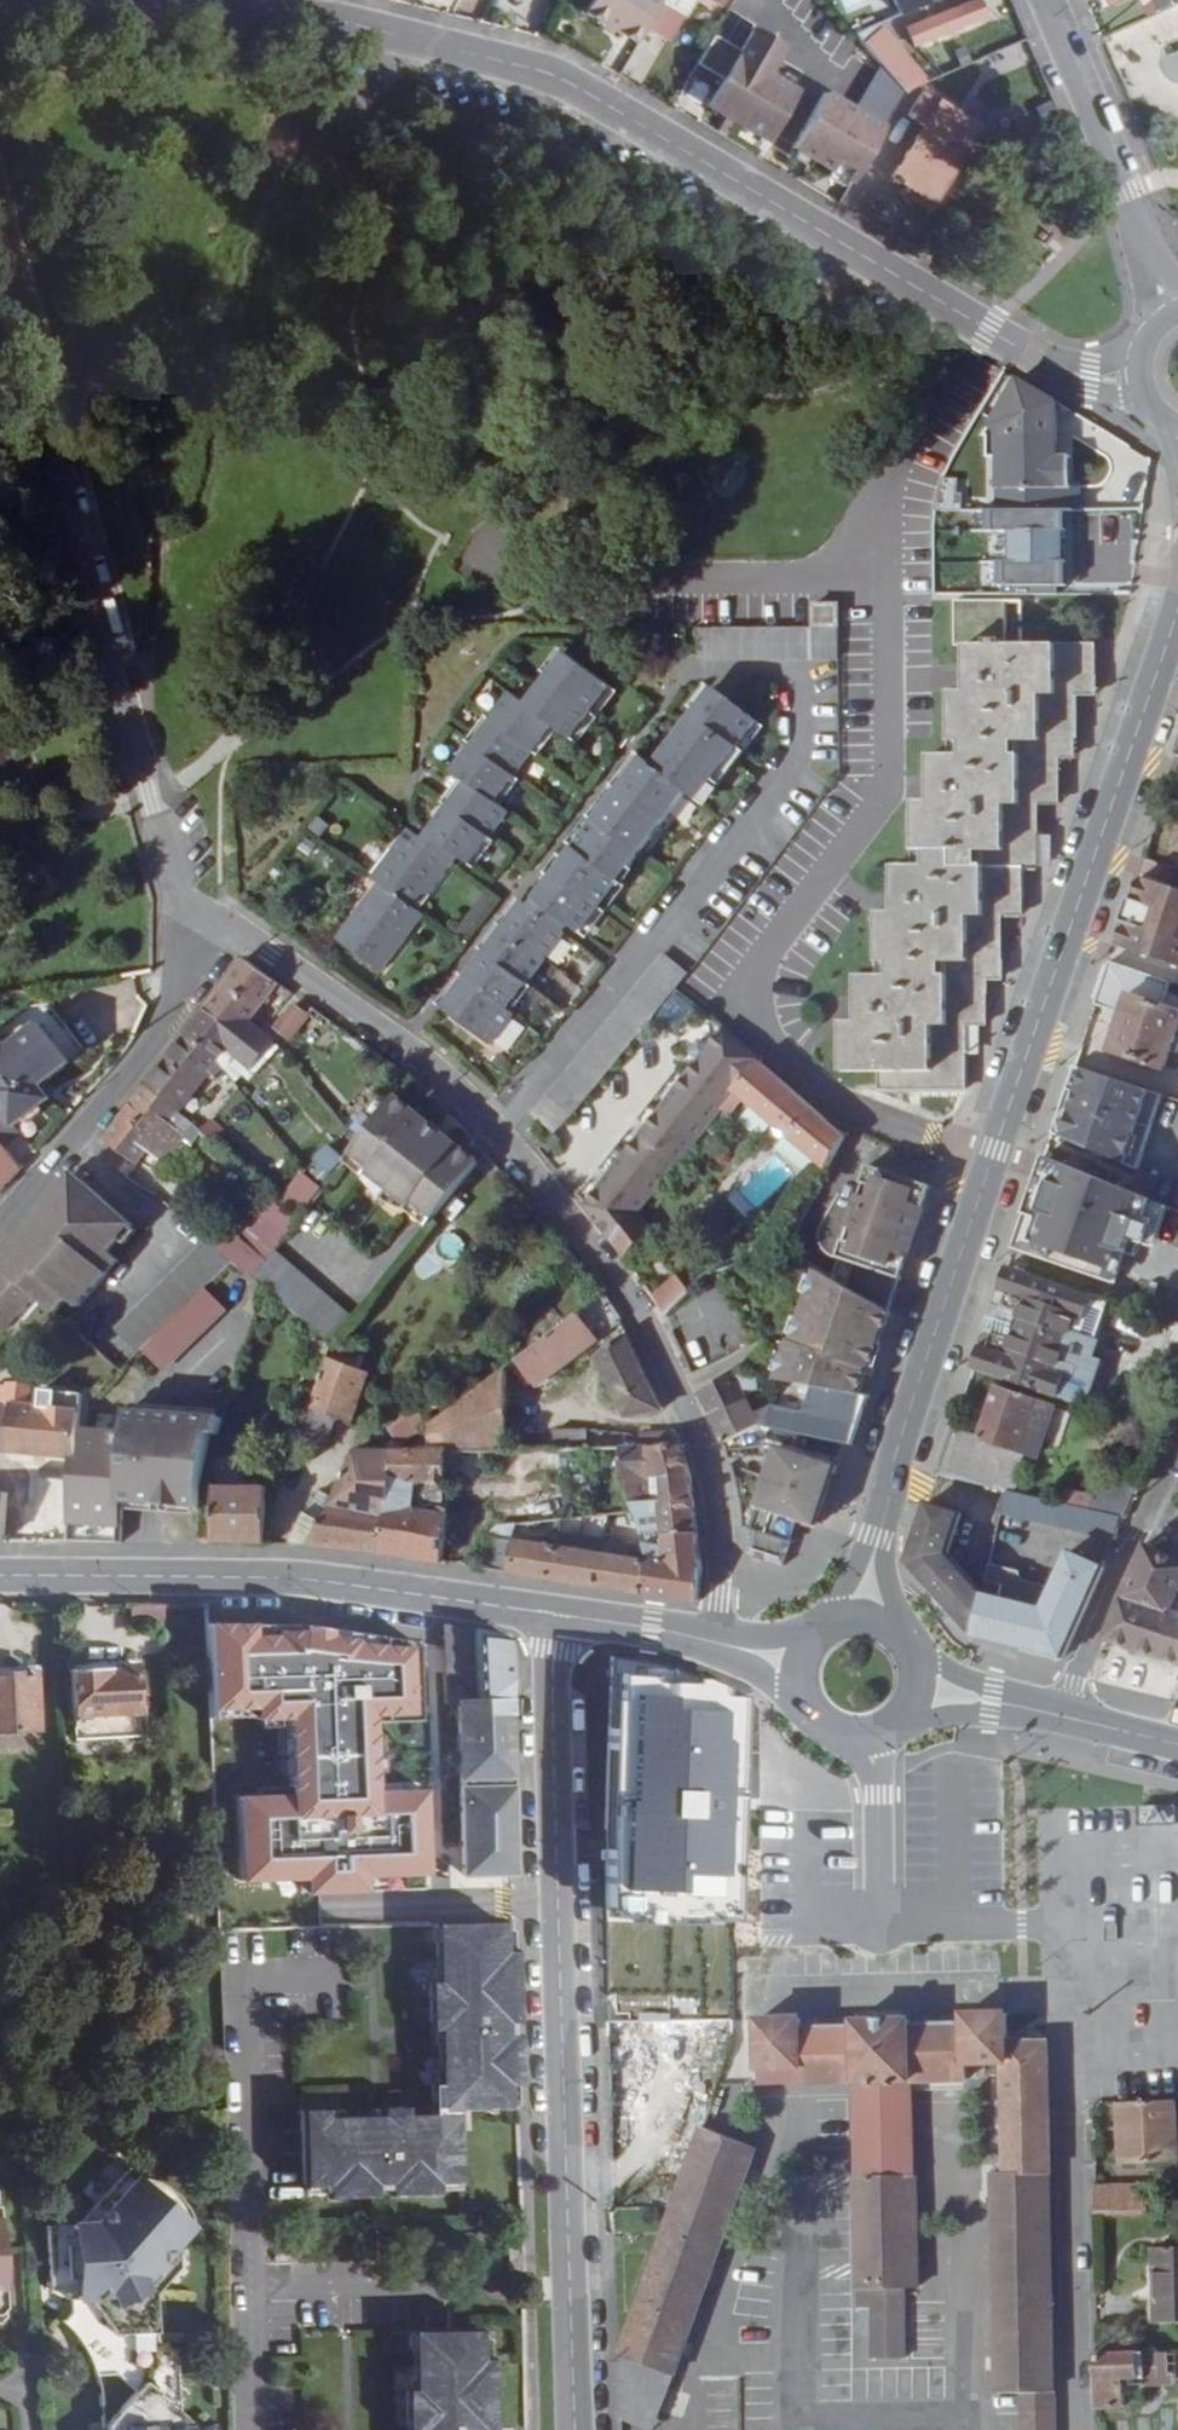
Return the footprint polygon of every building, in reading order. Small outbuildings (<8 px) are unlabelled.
[(664,3),(660,0),(593,0),(585,14),(639,46),(664,3)] [(880,25),(899,17),(892,0),(869,0),(880,25)] [(899,17),(940,0),(892,0),(899,17)] [(1177,4),(1176,0),(1138,0),(1145,17),(1177,4)] [(986,19),(978,1),(910,29),(916,46),(986,19)] [(880,25),(855,36),(905,94),(927,84),(880,25)] [(768,76),(782,51),(752,33),(739,54),(714,39),(696,67),(722,82),(706,110),(765,146),(796,93),(768,76)] [(992,67),(988,58),(974,64),(978,74),(992,67)] [(963,78),(960,70),(939,79),(943,88),(963,78)] [(892,178),(907,188),(935,206),(982,130),(922,93),(906,118),(923,129),(892,178)] [(884,130),(825,95),(793,150),(852,184),(884,130)] [(935,206),(907,188),(900,199),(907,210),(926,222),(935,206)] [(1055,438),(1055,403),(1007,376),(982,416),(987,438),(1014,438),(1055,438)] [(1080,492),(1060,492),(1059,438),(1055,438),(1014,438),(987,438),(986,461),(996,461),(1016,461),(1016,512),(1065,512),(1080,512),(1080,492)] [(1016,512),(1016,461),(996,461),(996,513),(1016,512)] [(1066,563),(1065,512),(1016,512),(996,513),(993,513),(994,534),(1003,534),(1022,534),(1023,590),(1087,590),(1086,563),(1066,563)] [(1023,590),(1022,534),(1003,534),(1003,590),(1023,590)] [(1022,646),(1023,603),(955,602),(955,647),(966,647),(1022,646)] [(813,605),(813,630),(838,629),(839,629),(840,605),(813,605)] [(699,662),(838,662),(838,629),(813,630),(699,630),(699,662)] [(1056,646),(1022,646),(966,647),(966,694),(950,694),(950,743),(961,743),(961,757),(929,757),(929,775),(929,803),(913,803),(914,854),(925,854),(925,866),(893,868),(893,914),(878,914),(878,964),(889,964),(889,977),(857,978),(856,1023),(841,1024),(841,1074),(879,1073),(880,1092),(965,1090),(965,1027),(985,1027),(985,981),(1001,981),(1001,916),(1023,916),(1023,870),(1038,870),(1038,806),(1059,806),(1059,759),(1075,759),(1075,697),(1095,697),(1096,646),(1056,646)] [(567,655),(548,680),(592,714),(612,689),(567,655)] [(548,680),(527,708),(557,730),(572,742),(592,714),(548,680)] [(687,793),(698,802),(757,724),(732,704),(713,691),(654,768),(638,756),(589,819),(595,823),(536,901),(534,900),(528,908),(523,904),(441,1010),(490,1047),(515,1015),(507,1010),(569,927),(579,934),(687,793)] [(512,697),(492,723),(533,754),(537,758),(557,730),(527,708),(512,697)] [(514,778),(533,754),(492,723),(473,747),(514,778)] [(483,793),(499,805),(519,781),(514,778),(473,747),(453,774),(466,784),(481,795),(483,793)] [(1169,789),(1177,793),(1177,761),(1169,789)] [(466,784),(448,808),(490,839),(510,814),(499,805),(483,793),(481,795),(466,784)] [(494,842),(490,839),(448,808),(428,835),(458,858),(473,870),(494,842)] [(453,866),(458,858),(428,835),(423,842),(417,837),(409,832),(372,881),(380,886),(380,884),(417,912),(453,866)] [(1119,949),(1177,968),(1177,892),(1142,880),(1134,905),(1127,926),(1119,949)] [(380,974),(423,917),(417,912),(380,884),(380,886),(337,941),(380,974)] [(561,1131),(690,976),(666,956),(537,1111),(561,1131)] [(246,1018),(261,1030),(290,992),(244,959),(207,1007),(237,1028),(246,1018)] [(1166,1070),(1177,1035),(1177,1014),(1131,998),(1113,1052),(1166,1070)] [(672,999),(659,1023),(674,1030),(687,1007),(672,999)] [(309,1016),(293,1005),(275,1030),(290,1041),(309,1016)] [(274,1041),(261,1030),(246,1018),(237,1028),(207,1007),(183,1037),(217,1062),(226,1073),(236,1084),(242,1075),(232,1064),(236,1059),(251,1071),(274,1041)] [(6,1148),(23,1135),(18,1128),(49,1105),(51,1095),(44,1087),(83,1058),(47,1011),(22,1014),(0,1030),(0,1140),(6,1148)] [(727,1031),(643,1136),(679,1164),(733,1097),(759,1063),(762,1059),(727,1031)] [(226,1073),(217,1062),(183,1037),(145,1086),(179,1113),(181,1114),(211,1075),(221,1080),(226,1073)] [(827,1171),(846,1138),(759,1063),(733,1097),(827,1171)] [(1062,1139),(1085,1073),(1074,1069),(1052,1135),(1062,1139)] [(1161,1097),(1085,1073),(1062,1139),(1138,1171),(1161,1097)] [(171,1125),(179,1113),(145,1086),(103,1140),(138,1166),(149,1153),(164,1164),(186,1136),(171,1125)] [(418,1205),(437,1220),(480,1166),(396,1098),(360,1144),(353,1154),(373,1169),(370,1173),(392,1191),(415,1209),(418,1205)] [(212,1120),(200,1134),(214,1147),(227,1132),(212,1120)] [(198,1162),(214,1147),(200,1134),(184,1151),(198,1162)] [(643,1136),(584,1207),(615,1246),(638,1216),(679,1164),(643,1136)] [(22,1170),(6,1148),(0,1140),(0,1188),(3,1192),(22,1170)] [(306,1168),(325,1190),(345,1165),(322,1148),(306,1168)] [(1007,1269),(1107,1303),(1150,1317),(1177,1238),(1177,1213),(1044,1157),(1007,1269)] [(932,1189),(869,1167),(863,1186),(873,1189),(869,1200),(859,1197),(847,1232),(858,1235),(855,1245),(845,1241),(838,1260),(903,1281),(932,1189)] [(325,1190),(303,1174),(281,1202),(302,1220),(325,1190)] [(71,1178),(46,1206),(106,1258),(130,1230),(71,1178)] [(106,1258),(46,1206),(0,1260),(0,1272),(1,1272),(32,1298),(55,1317),(68,1303),(77,1311),(117,1266),(106,1258)] [(230,1260),(242,1248),(204,1212),(191,1226),(208,1241),(230,1260)] [(626,1260),(650,1234),(638,1216),(615,1246),(624,1258),(626,1260)] [(448,1261),(462,1242),(445,1229),(431,1248),(448,1261)] [(178,1318),(234,1263),(230,1260),(208,1241),(152,1296),(178,1318)] [(335,1349),(356,1323),(274,1254),(254,1281),(264,1289),(335,1349)] [(832,1277),(823,1273),(797,1346),(794,1345),(781,1384),(786,1384),(850,1395),(859,1370),(869,1373),(903,1281),(838,1260),(832,1277)] [(1007,1269),(973,1371),(1088,1410),(1103,1364),(1089,1359),(1107,1303),(1092,1298),(1007,1269)] [(32,1298),(1,1272),(0,1273),(0,1332),(1,1333),(32,1298)] [(689,1293),(675,1278),(653,1298),(666,1314),(689,1293)] [(229,1311),(207,1289),(178,1318),(144,1351),(165,1373),(229,1311)] [(115,1331),(140,1355),(144,1351),(178,1318),(152,1296),(115,1331)] [(621,1322),(605,1297),(517,1362),(539,1389),(621,1322)] [(628,1337),(597,1358),(628,1421),(666,1414),(628,1337)] [(369,1375),(330,1362),(311,1412),(336,1419),(352,1425),(369,1375)] [(432,1427),(433,1451),(505,1450),(503,1373),(432,1427)] [(759,1393),(760,1380),(738,1377),(701,1393),(724,1445),(760,1427),(768,1429),(775,1406),(755,1414),(745,1392),(759,1393)] [(781,1384),(779,1383),(775,1406),(782,1408),(786,1384),(781,1384)] [(864,1397),(850,1395),(786,1384),(782,1408),(775,1406),(768,1429),(847,1444),(853,1445),(869,1398),(864,1397)] [(30,1388),(0,1386),(0,1406),(9,1407),(8,1456),(74,1462),(76,1459),(81,1459),(84,1460),(86,1431),(78,1430),(80,1414),(29,1409),(30,1388)] [(1057,1411),(998,1389),(981,1438),(1025,1455),(1040,1459),(1057,1411)] [(9,1407),(0,1406),(0,1455),(8,1456),(9,1407)] [(323,1454),(336,1419),(311,1412),(299,1445),(323,1454)] [(219,1437),(224,1419),(127,1418),(127,1441),(86,1441),(84,1460),(81,1459),(76,1459),(74,1462),(68,1540),(80,1540),(126,1541),(126,1509),(202,1509),(201,1485),(203,1480),(207,1459),(212,1437),(219,1437)] [(938,1477),(1017,1496),(1025,1455),(981,1438),(954,1429),(938,1477)] [(555,1430),(556,1450),(588,1449),(588,1431),(555,1430)] [(691,1477),(688,1466),(684,1451),(681,1445),(675,1432),(640,1437),(641,1448),(620,1448),(621,1480),(625,1480),(633,1506),(661,1506),(663,1536),(699,1534),(691,1477)] [(501,1528),(635,1515),(633,1506),(625,1480),(621,1480),(620,1448),(588,1449),(556,1450),(505,1450),(433,1451),(394,1452),(379,1555),(379,1557),(443,1566),(450,1520),(451,1510),(481,1512),(482,1521),(482,1538),(475,1558),(487,1562),(491,1538),(501,1528)] [(785,1568),(800,1521),(818,1527),(837,1471),(780,1451),(761,1510),(759,1510),(750,1535),(749,1556),(785,1568)] [(379,1555),(394,1452),(357,1452),(336,1501),(320,1493),(308,1512),(290,1545),(307,1545),(306,1548),(379,1555)] [(1107,1472),(1089,1512),(1120,1519),(1127,1520),(1142,1488),(1107,1472)] [(215,1544),(266,1545),(268,1490),(215,1489),(215,1544)] [(1089,1512),(1016,1496),(1008,1495),(1002,1517),(1115,1541),(1120,1519),(1089,1512)] [(633,1506),(635,1515),(649,1560),(644,1596),(695,1603),(702,1566),(699,1534),(663,1536),(661,1506),(633,1506)] [(909,1565),(974,1638),(983,1597),(948,1556),(960,1517),(928,1507),(909,1565)] [(451,1510),(450,1520),(482,1521),(481,1512),(451,1510)] [(485,1573),(644,1596),(649,1560),(635,1515),(501,1528),(491,1538),(487,1562),(485,1573)] [(1169,1614),(1177,1595),(1177,1565),(1145,1548),(1121,1600),(1093,1681),(1177,1701),(1177,1617),(1169,1614)] [(1014,1604),(1019,1582),(1021,1575),(990,1568),(983,1597),(974,1638),(1063,1659),(1104,1571),(1072,1556),(1056,1590),(1046,1612),(1014,1604)] [(1014,1604),(1046,1612),(1056,1590),(1019,1582),(1014,1604)] [(238,1722),(236,1672),(241,1671),(237,1604),(203,1604),(209,1725),(238,1722)] [(505,1637),(442,1628),(445,1706),(457,1706),(459,1779),(509,1777),(505,1637)] [(661,1663),(614,1655),(609,1706),(607,1981),(735,1977),(736,1899),(652,1900),(661,1663)] [(137,1669),(129,1669),(70,1672),(72,1717),(139,1714),(137,1669)] [(0,1677),(0,1731),(39,1729),(35,1675),(0,1677)] [(418,1773),(418,1762),(435,1761),(434,1720),(422,1720),(421,1712),(357,1714),(358,1727),(331,1728),(324,1736),(324,1757),(331,1763),(357,1762),(358,1776),(418,1773)] [(509,1777),(459,1779),(461,1874),(511,1873),(509,1777)] [(462,1924),(502,1923),(513,1923),(511,1873),(461,1874),(462,1924)] [(455,2111),(506,2109),(506,2086),(517,2087),(514,1953),(504,1953),(502,1923),(462,1924),(434,1925),(436,1983),(427,1983),(428,2024),(437,2024),(439,2084),(430,2085),(430,2114),(403,2115),(402,2108),(383,2108),(383,2116),(323,2117),(322,2110),(298,2110),(300,2187),(324,2187),(325,2199),(435,2196),(435,2184),(458,2184),(455,2111)] [(1005,2044),(1004,2017),(961,2018),(962,2026),(914,2027),(913,2021),(872,2022),(852,2022),(852,2029),(804,2030),(803,2021),(758,2023),(761,2087),(854,2084),(914,2082),(967,2082),(967,2066),(1005,2065),(1005,2044)] [(1004,2017),(1005,2044),(1005,2065),(1007,2178),(1052,2178),(1051,2104),(1051,2044),(1048,2043),(1048,2027),(1039,2017),(1004,2017)] [(916,2180),(914,2082),(854,2084),(856,2181),(916,2180)] [(1177,2161),(1177,2102),(1121,2105),(1124,2164),(1131,2164),(1177,2161)] [(733,2145),(703,2133),(675,2209),(733,2209),(733,2145)] [(733,2209),(675,2209),(674,2209),(623,2354),(676,2374),(756,2153),(733,2145),(733,2209)] [(45,2229),(49,2293),(68,2302),(69,2315),(62,2323),(61,2325),(64,2327),(67,2330),(70,2333),(74,2338),(79,2344),(83,2352),(86,2358),(89,2364),(91,2369),(92,2373),(94,2377),(115,2375),(134,2393),(105,2427),(105,2429),(212,2429),(211,2428),(196,2428),(180,2415),(178,2358),(159,2342),(154,2295),(177,2267),(175,2246),(191,2226),(124,2170),(76,2227),(45,2229)] [(1007,2178),(994,2178),(998,2395),(1022,2395),(1022,2418),(1056,2418),(1052,2178),(1007,2178)] [(906,2286),(919,2286),(916,2180),(856,2181),(859,2287),(861,2287),(906,2286)] [(1147,2213),(1146,2187),(1131,2187),(1097,2189),(1096,2214),(1147,2213)] [(1155,2250),(1157,2326),(1177,2325),(1177,2249),(1155,2250)] [(862,2309),(871,2309),(872,2359),(907,2358),(906,2286),(861,2287),(862,2309)] [(490,2369),(479,2369),(478,2340),(410,2342),(411,2400),(403,2401),(404,2429),(492,2429),(490,2369)] [(1177,2386),(1177,2353),(1136,2354),(1137,2380),(1137,2387),(1177,2386)] [(645,2429),(655,2429),(676,2374),(623,2354),(619,2365),(620,2420),(645,2429)] [(1136,2354),(1098,2355),(1098,2410),(1125,2409),(1125,2380),(1137,2380),(1136,2354)] [(1137,2409),(1137,2387),(1137,2380),(1125,2380),(1125,2409),(1137,2409)] [(1056,2418),(1022,2418),(1022,2429),(1056,2429),(1056,2418)]
